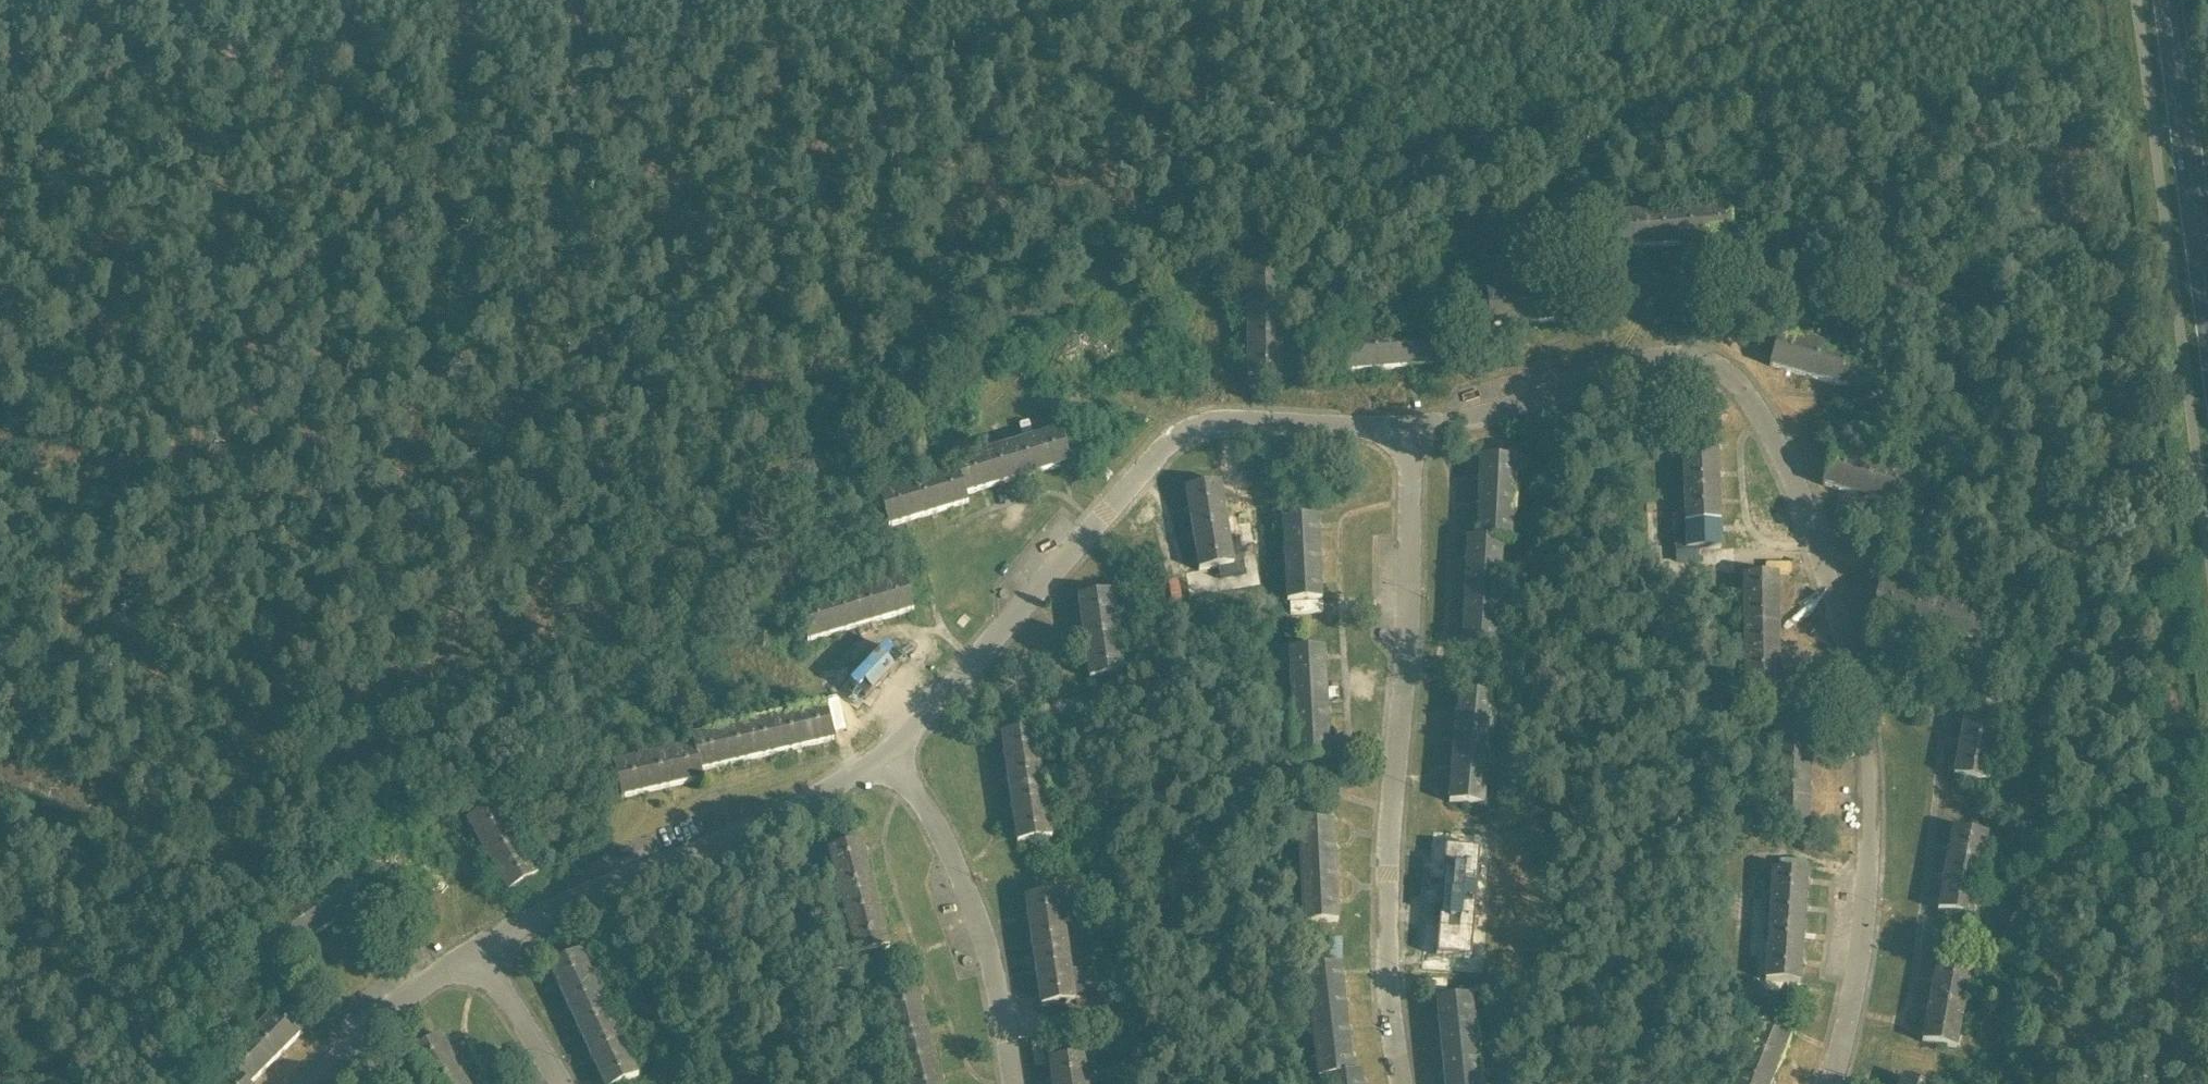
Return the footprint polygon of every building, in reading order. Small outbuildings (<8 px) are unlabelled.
[(1283,379),(1281,269),(1246,269),(1248,379),(1283,379)] [(1441,332),(1331,340),(1334,375),(1444,367),(1441,332)] [(1859,356),(1779,333),(1769,367),(1849,390),(1859,356)] [(1060,431),(955,462),(957,471),(879,494),(889,528),(968,504),(966,496),(1070,464),(1060,431)] [(1716,440),(1682,441),(1686,551),(1721,550),(1716,440)] [(1911,475),(1831,452),(1822,486),(1902,509),(1911,475)] [(1515,460),(1480,458),(1476,540),(1467,540),(1462,650),(1478,651),(1496,652),(1502,543),(1510,543),(1515,460)] [(1200,487),(1186,489),(1197,558),(1199,571),(1233,566),(1220,484),(1200,487)] [(1310,518),(1283,520),(1287,603),(1322,601),(1318,518),(1310,518)] [(1777,576),(1742,576),(1744,687),(1779,686),(1777,576)] [(904,578),(798,609),(808,643),(914,611),(904,578)] [(1113,593),(1078,597),(1085,643),(1090,680),(1125,675),(1116,613),(1113,593)] [(1324,649),(1289,650),(1295,761),(1318,760),(1330,759),(1324,649)] [(1475,695),(1458,693),(1449,804),(1484,806),(1493,696),(1475,695)] [(2003,702),(1968,696),(1953,777),(1988,784),(2003,702)] [(826,707),(692,738),(694,746),(614,765),(622,799),(703,780),(701,772),(834,741),(826,707)] [(1810,724),(1775,723),(1773,834),(1808,835),(1810,724)] [(1036,730),(1001,735),(1017,844),(1052,839),(1036,730)] [(539,876),(497,804),(467,822),(509,894),(539,876)] [(1316,812),(1298,813),(1303,924),(1319,923),(1338,922),(1333,811),(1316,812)] [(417,826),(280,918),(299,947),(436,855),(417,826)] [(1987,836),(1952,830),(1937,912),(1972,918),(1987,836)] [(890,948),(862,842),(828,851),(856,957),(877,952),(890,948)] [(1480,849),(1445,847),(1436,957),(1451,958),(1471,960),(1480,849)] [(1807,873),(1772,871),(1765,981),(1800,984),(1807,873)] [(1060,893),(1025,898),(1041,1007),(1076,1002),(1060,893)] [(581,952),(564,959),(549,967),(604,1083),(623,1083),(639,1077),(621,1040),(581,952)] [(1971,967),(1937,961),(1922,1043),(1956,1049),(1971,967)] [(1340,965),(1321,967),(1306,969),(1318,1079),(1327,1078),(1328,1083),(1363,1083),(1361,1072),(1353,1073),(1340,965)] [(883,1000),(905,1083),(941,1083),(917,991),(903,994),(883,1000)] [(1437,1000),(1445,1083),(1480,1083),(1471,997),(1447,999),(1437,1000)] [(224,1062),(234,1072),(221,1083),(252,1083),(308,1028),(283,1004),(224,1062)] [(1762,1011),(1733,1083),(1771,1083),(1794,1024),(1762,1011)] [(441,1036),(410,1053),(413,1058),(428,1083),(468,1083),(441,1036)] [(1049,1061),(1052,1083),(1088,1083),(1084,1056),(1049,1061)]
